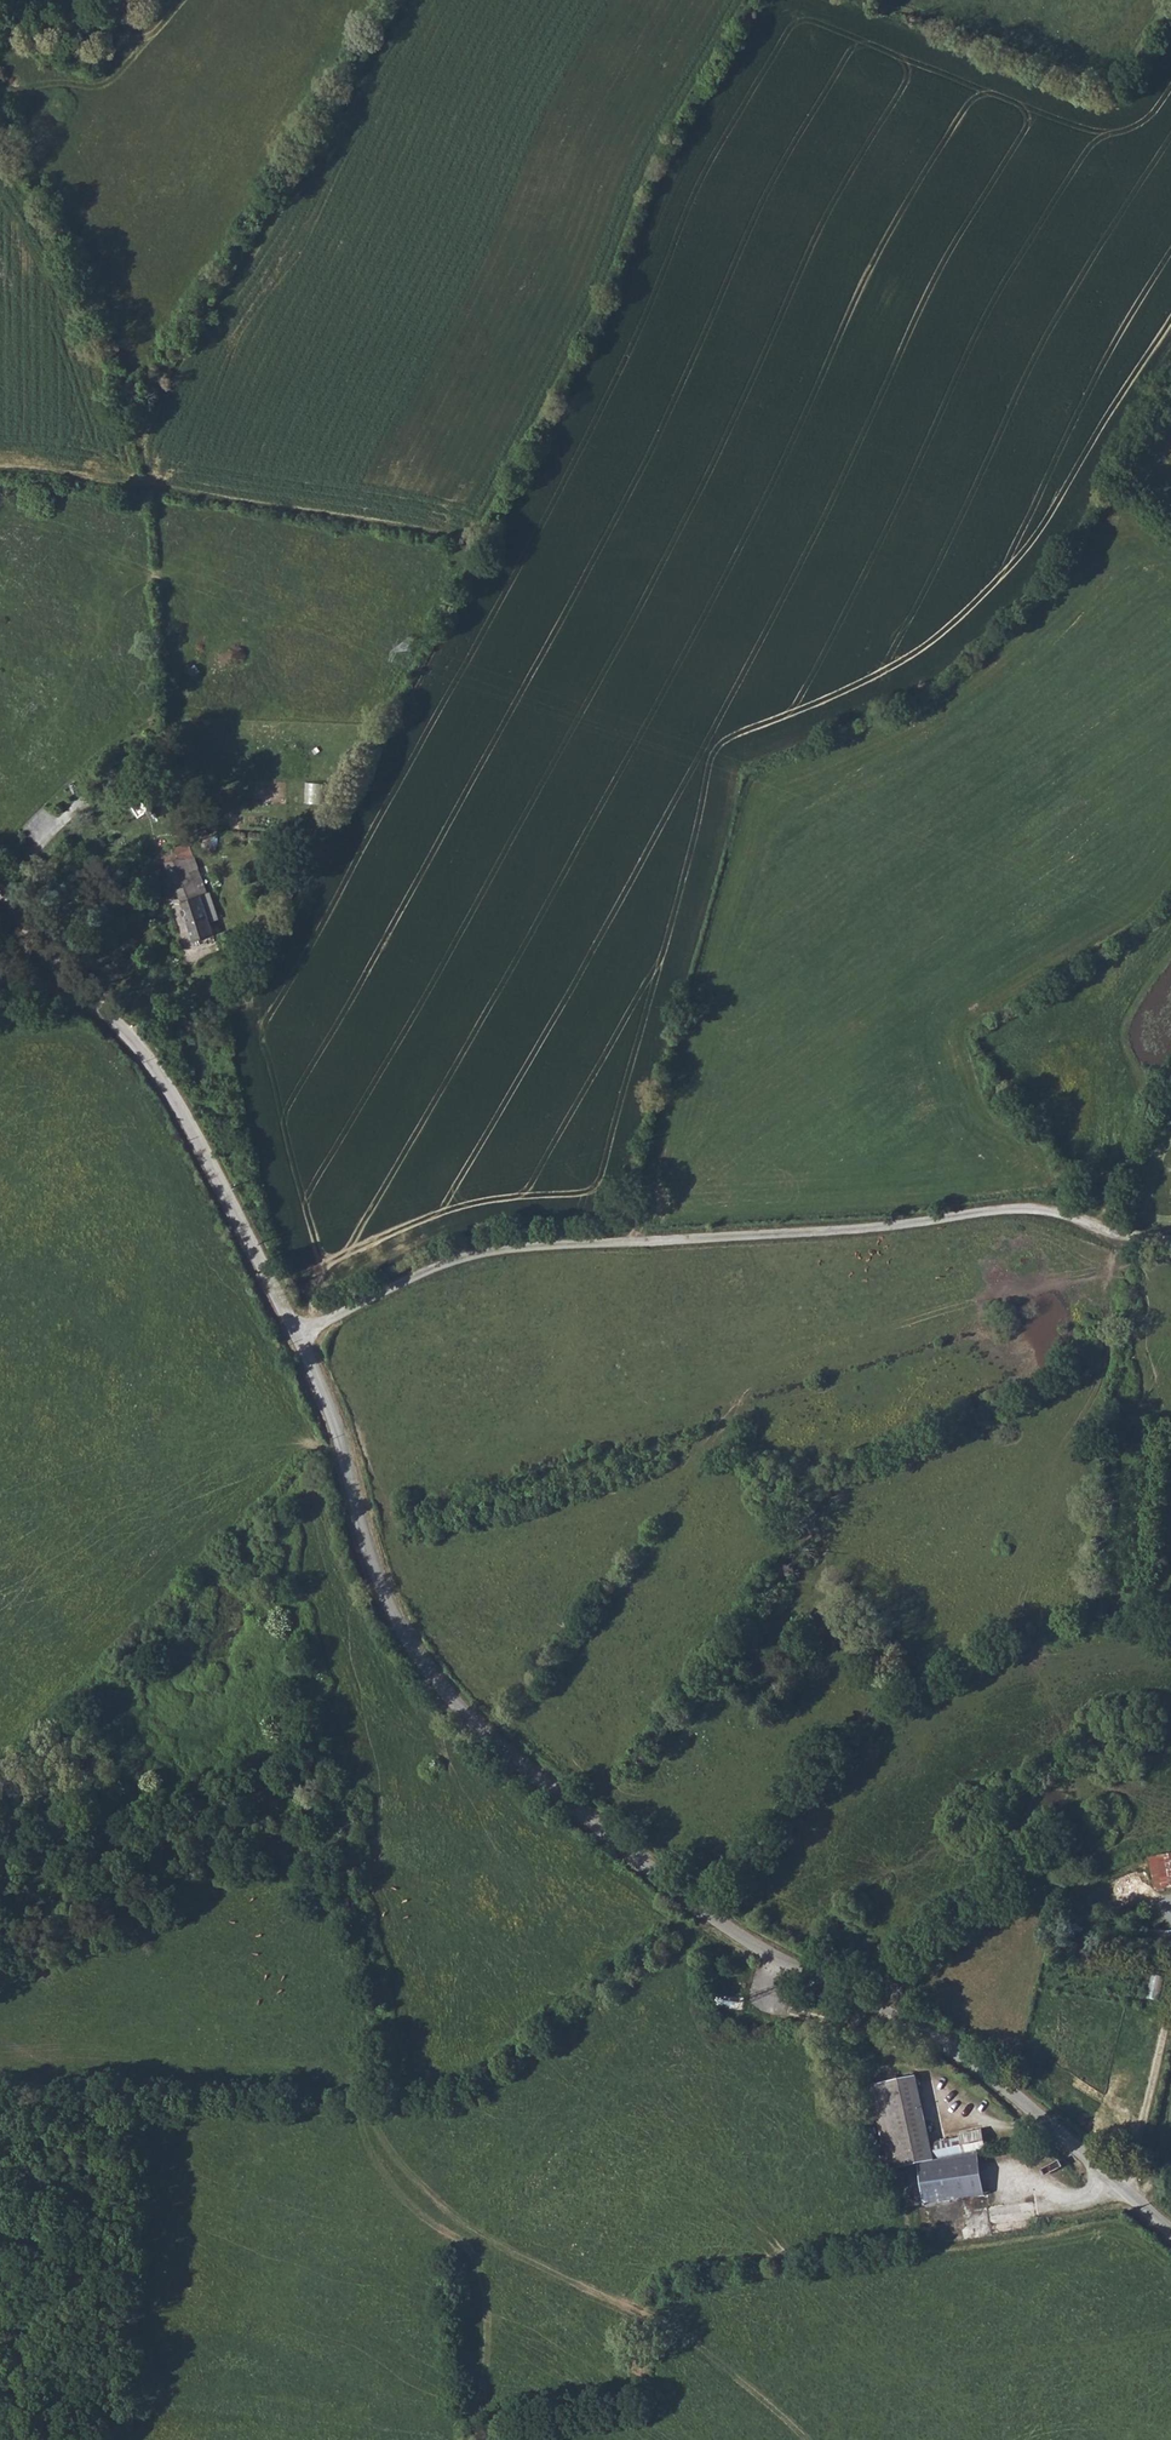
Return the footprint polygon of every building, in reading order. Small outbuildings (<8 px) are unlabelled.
[(190,854),(187,846),(158,857),(161,866),(176,860),(190,854)] [(176,860),(161,866),(189,945),(211,936),(197,897),(191,899),(176,860)] [(1150,1855),(1155,1888),(1170,1886),(1170,1853),(1150,1855)] [(871,2082),(888,2170),(901,2167),(934,2160),(919,2074),(871,2082)] [(978,2151),(934,2160),(901,2167),(907,2206),(918,2204),(984,2195),(978,2151)] [(984,2195),(918,2204),(923,2245),(990,2235),(984,2195)]
